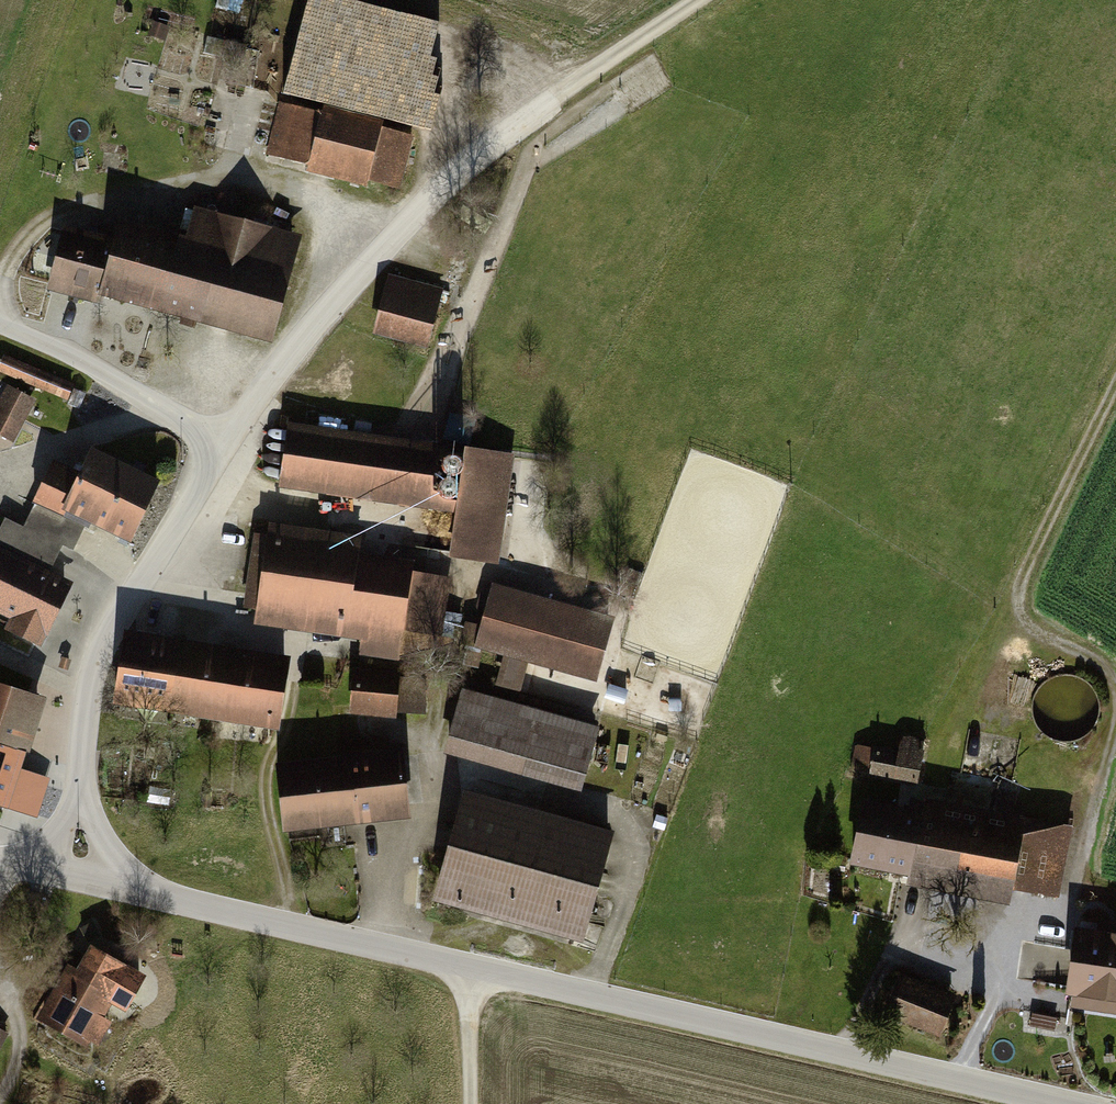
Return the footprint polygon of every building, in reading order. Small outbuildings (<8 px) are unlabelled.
[(290,65),(267,154),(308,165),(307,170),(368,186),(369,181),(403,189),(416,134),(383,125),(386,116),(392,118),(403,75),(397,74),(405,39),(398,37),(405,12),(357,0),(306,0),(301,20),(290,65)] [(174,33),(157,27),(152,41),(169,47),(174,33)] [(50,278),(274,342),(304,237),(195,207),(187,234),(122,216),(115,240),(65,226),(50,278)] [(444,288),(388,276),(375,333),(431,345),(444,288)] [(4,356),(0,367),(0,371),(78,404),(84,390),(4,356)] [(6,386),(0,397),(0,436),(16,444),(38,403),(6,386)] [(518,455),(290,423),(280,487),(455,512),(448,560),(502,568),(518,455)] [(160,482),(92,450),(81,472),(54,459),(35,498),(87,522),(132,543),(160,482)] [(41,649),(73,583),(50,572),(61,548),(72,553),(87,522),(35,498),(22,527),(4,519),(0,528),(0,615),(9,619),(3,631),(41,649)] [(414,572),(416,562),(268,538),(254,624),(364,641),(361,656),(403,663),(408,632),(444,638),(453,579),(414,572)] [(615,618),(495,584),(483,625),(469,620),(462,645),(503,657),(496,684),(531,694),(539,667),(596,684),(615,618)] [(289,655),(127,629),(115,703),(278,729),(289,655)] [(426,674),(357,668),(353,716),(398,720),(399,711),(423,713),(426,674)] [(37,819),(49,784),(32,778),(39,756),(31,753),(49,699),(0,683),(0,807),(37,819)] [(600,724),(464,688),(446,756),(582,792),(600,724)] [(851,772),(920,784),(925,754),(919,753),(922,738),(902,735),(900,750),(856,742),(851,772)] [(277,762),(284,831),(414,818),(406,748),(277,762)] [(1074,822),(903,789),(900,803),(865,796),(852,862),(909,873),(907,883),(1013,904),(1017,887),(1060,895),(1074,822)] [(463,790),(435,899),(586,938),(614,828),(463,790)] [(1077,999),(1115,1005),(1115,920),(1112,936),(1088,932),(1077,999)] [(69,964),(40,1019),(99,1050),(128,996),(122,993),(136,968),(98,948),(84,973),(69,964)] [(958,994),(902,972),(885,1013),(941,1036),(958,994)] [(1032,1014),(1030,1026),(1054,1030),(1056,1018),(1032,1014)] [(11,1032),(0,1026),(0,1051),(11,1032)]
